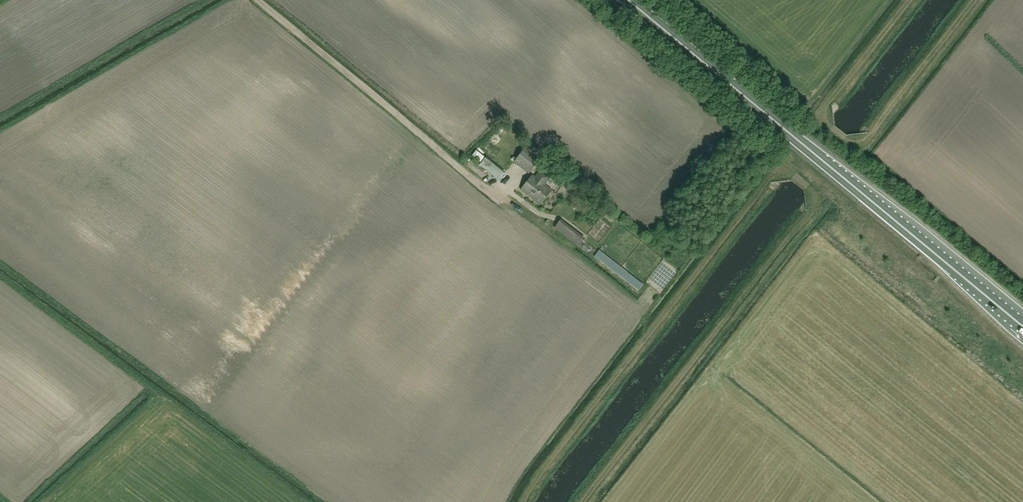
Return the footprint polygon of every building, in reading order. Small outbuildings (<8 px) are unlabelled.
[(515,161),(529,173),(540,159),(526,147),(515,161)] [(535,178),(532,175),(521,190),(540,205),(551,190),(545,185),(551,177),(541,170),(535,178)] [(552,179),(562,187),(568,179),(558,171),(552,179)]
